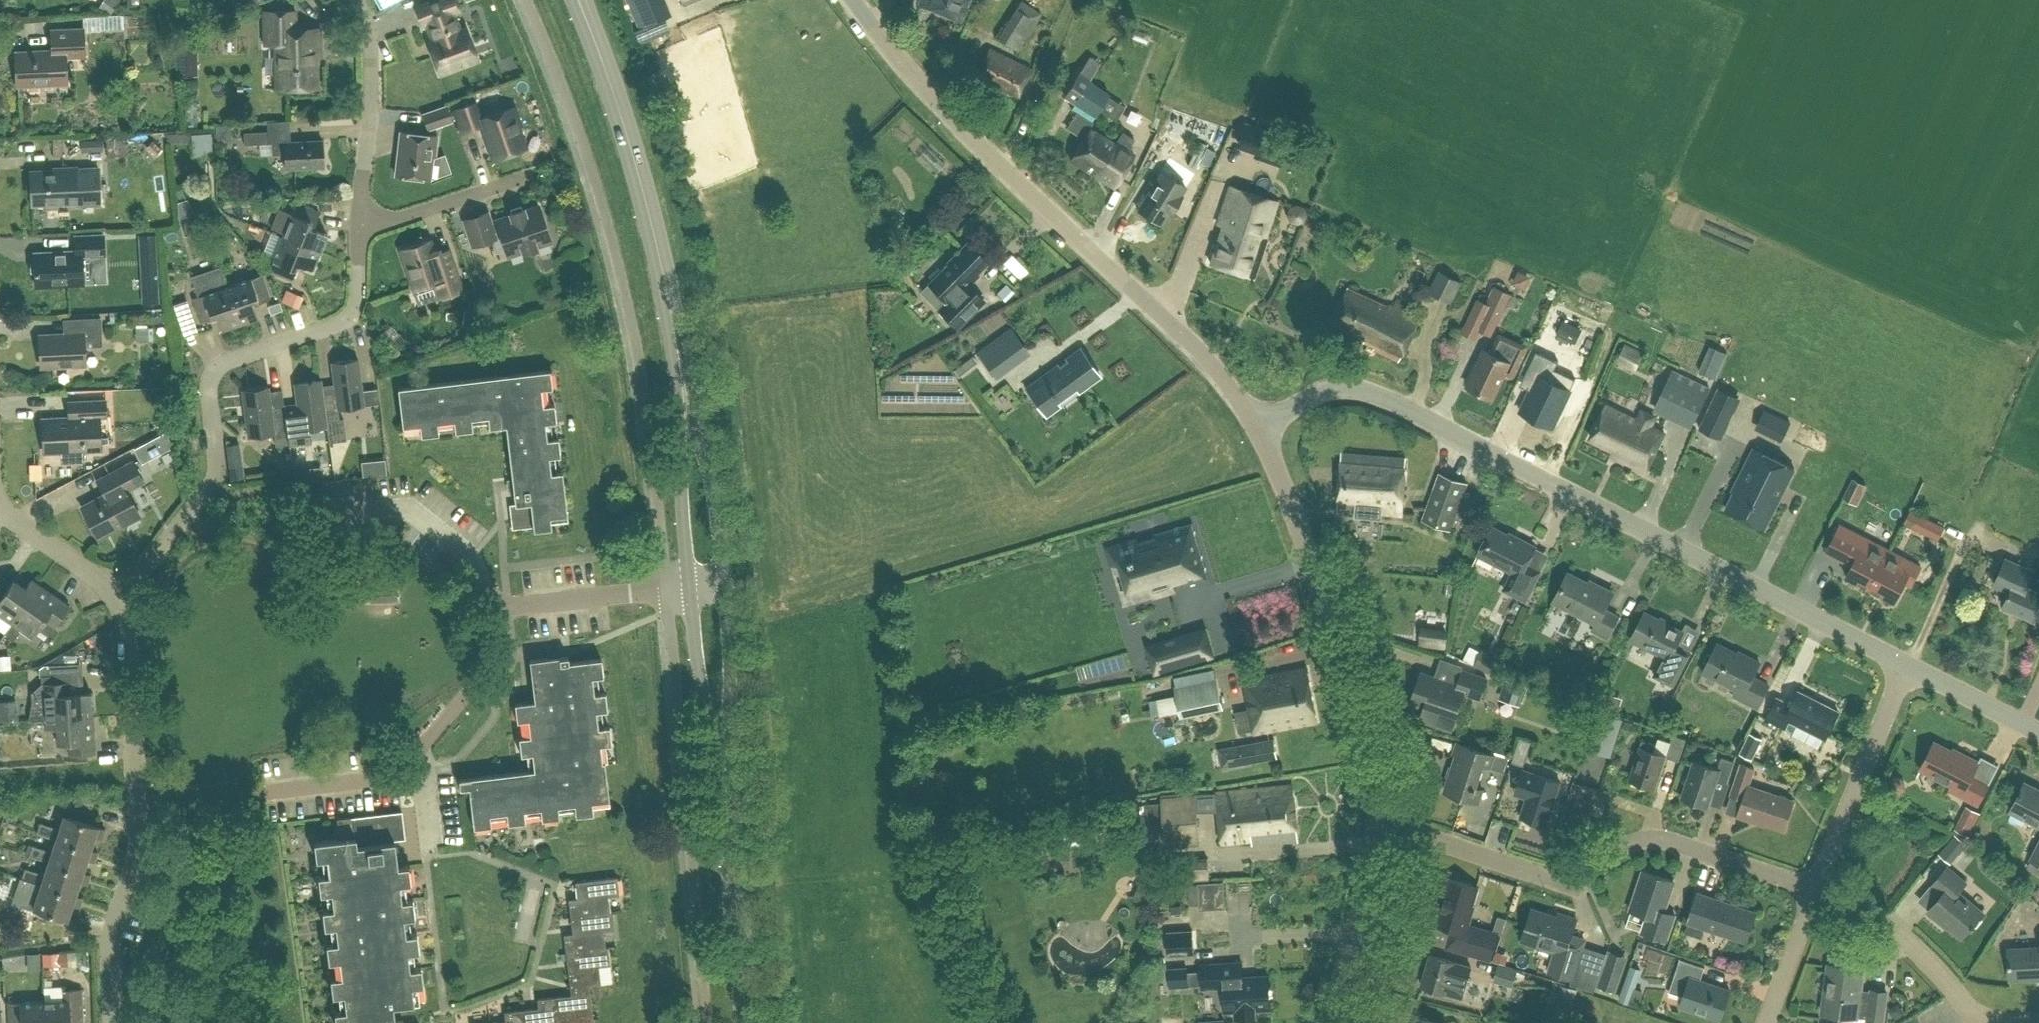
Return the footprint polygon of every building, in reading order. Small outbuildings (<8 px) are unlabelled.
[(120,0),(103,0),(98,7),(110,15),(120,0)] [(456,0),(432,0),(429,1),(436,21),(426,23),(432,38),(428,40),(441,74),(478,60),(466,27),(460,28),(455,13),(460,11),(456,0)] [(664,0),(631,0),(643,28),(671,15),(664,0)] [(917,4),(958,22),(968,0),(919,0),(917,4)] [(1038,14),(1018,2),(995,38),(1015,51),(1038,14)] [(296,27),(296,10),(264,10),(265,43),(281,42),(282,87),(318,86),(317,49),(320,49),(320,27),(296,27)] [(123,29),(123,15),(105,16),(105,29),(123,29)] [(85,54),(83,28),(51,30),(52,50),(16,51),(18,84),(65,82),(64,55),(85,54)] [(1029,69),(988,50),(975,76),(1016,96),(1029,69)] [(268,55),(268,78),(279,78),(279,55),(268,55)] [(1097,64),(1087,57),(1061,97),(1072,103),(1068,109),(1088,121),(1092,116),(1107,117),(1113,120),(1121,107),(1105,97),(1108,93),(1087,80),(1097,64)] [(481,117),(475,101),(455,109),(463,132),(482,125),(494,159),(527,147),(520,126),(522,125),(515,105),(481,117)] [(1151,119),(1157,109),(1144,102),(1139,112),(1151,119)] [(452,121),(446,104),(422,113),(427,130),(452,121)] [(290,142),(289,121),(267,122),(267,131),(245,132),(245,143),(272,142),(272,153),(286,152),(287,169),(325,167),(324,140),(290,142)] [(1069,159),(1095,175),(1119,139),(1117,138),(1114,143),(1089,127),(1069,159)] [(1119,139),(1095,175),(1112,186),(1132,154),(1128,152),(1133,145),(1131,144),(1134,139),(1122,131),(1117,138),(1119,139)] [(437,136),(400,132),(396,175),(433,179),(437,136)] [(215,135),(196,136),(197,157),(216,156),(215,135)] [(78,183),(77,167),(62,168),(62,170),(31,172),(32,204),(71,202),(72,210),(98,209),(96,182),(78,183)] [(1185,186),(1160,171),(1137,209),(1162,225),(1170,211),(1172,211),(1182,194),(1181,194),(1185,186)] [(1275,201),(1228,186),(1216,224),(1220,226),(1208,262),(1253,277),(1265,238),(1263,237),(1275,201)] [(284,237),(322,252),(329,234),(315,229),(321,213),(298,204),(293,214),(279,209),(272,228),(286,234),(284,237)] [(552,241),(540,206),(527,211),(526,207),(511,212),(512,216),(491,222),(488,212),(466,219),(474,245),(497,238),(495,232),(501,229),(509,255),(524,250),(525,253),(539,249),(538,245),(552,241)] [(105,256),(104,235),(77,237),(77,251),(35,254),(37,286),(85,284),(83,257),(105,256)] [(322,252),(284,237),(271,271),(294,281),(300,265),(315,270),(322,252)] [(442,269),(432,239),(401,249),(414,290),(436,283),(441,298),(464,291),(455,264),(442,269)] [(986,261),(966,241),(945,263),(946,264),(926,283),(944,300),(936,308),(956,329),(986,300),(968,283),(977,274),(975,272),(986,261)] [(224,331),(242,325),(229,287),(227,288),(220,267),(192,276),(199,297),(194,299),(202,322),(219,317),(224,331)] [(1461,282),(1438,271),(1428,291),(1450,303),(1461,282)] [(229,287),(242,325),(260,319),(255,304),(271,299),(263,275),(229,287)] [(1509,294),(1493,287),(1484,305),(1487,306),(1475,329),(1489,336),(1509,294)] [(1387,307),(1347,288),(1331,321),(1364,337),(1362,341),(1373,347),(1372,348),(1397,360),(1417,318),(1388,304),(1387,307)] [(305,310),(309,297),(290,291),(286,304),(305,310)] [(185,330),(196,329),(193,303),(182,304),(185,330)] [(102,345),(101,316),(73,318),(73,334),(42,336),(43,365),(82,363),(82,346),(102,345)] [(1526,348),(1499,335),(1490,354),(1483,350),(1466,386),(1467,386),(1466,389),(1467,391),(1475,395),(1477,394),(1478,392),(1491,398),(1504,371),(1513,376),(1526,348)] [(1567,356),(1537,340),(1528,358),(1559,373),(1567,356)] [(1064,360),(1065,361),(1059,366),(1058,365),(1025,389),(1044,416),(1059,405),(1056,401),(1073,388),(1076,392),(1099,375),(1079,349),(1064,360)] [(1712,377),(1727,381),(1734,353),(1720,349),(1712,377)] [(337,389),(324,391),(331,442),(345,440),(343,420),(341,420),(340,409),(366,406),(360,358),(334,362),(337,389)] [(1551,374),(1537,367),(1527,389),(1529,390),(1519,411),(1543,423),(1559,391),(1546,385),(1551,374)] [(553,387),(551,369),(399,388),(404,425),(421,423),(423,436),(440,434),(439,421),(455,420),(456,432),(474,430),(472,417),(489,415),(491,428),(507,426),(516,503),(511,504),(514,529),(535,526),(535,530),(552,528),(551,517),(568,515),(563,471),(552,473),(550,456),(561,455),(559,437),(548,439),(546,423),(557,421),(555,403),(544,405),(542,388),(553,387)] [(1710,388),(1673,370),(1653,410),(1691,428),(1710,388)] [(916,376),(916,384),(954,385),(955,377),(916,376)] [(298,405),(286,407),(291,445),(313,442),(311,429),(327,427),(329,442),(331,442),(324,391),(322,380),(296,383),(298,405)] [(291,445),(286,407),(273,408),(271,386),(243,390),(249,436),(276,433),(277,438),(274,439),(275,446),(277,448),(282,447),(284,445),(291,444),(291,445)] [(1718,388),(1698,429),(1720,439),(1739,399),(1718,388)] [(107,416),(106,399),(69,401),(70,417),(42,418),(44,452),(101,450),(100,416),(107,416)] [(162,410),(162,401),(144,402),(144,411),(162,410)] [(1641,407),(1635,420),(1605,405),(1590,436),(1621,452),(1618,458),(1644,471),(1662,433),(1652,428),(1658,416),(1641,407)] [(1763,407),(1752,435),(1772,443),(1783,415),(1763,407)] [(1805,444),(1814,419),(1790,410),(1781,435),(1805,444)] [(363,468),(380,457),(373,446),(355,456),(363,468)] [(1764,528),(1778,500),(1785,486),(1795,468),(1755,448),(1752,452),(1747,462),(1737,482),(1739,483),(1726,509),(1764,528)] [(1408,458),(1342,453),(1338,509),(1354,510),(1353,517),(1381,519),(1382,513),(1403,515),(1408,458)] [(144,481),(133,461),(98,480),(105,494),(82,506),(99,538),(122,525),(117,516),(125,512),(127,516),(138,510),(127,490),(144,481)] [(1467,483),(1439,472),(1421,519),(1449,530),(1467,483)] [(1861,506),(1870,489),(1862,485),(1853,502),(1861,506)] [(1943,524),(1910,508),(1902,524),(1935,540),(1943,524)] [(1210,580),(1193,521),(1156,532),(1157,537),(1139,542),(1137,537),(1106,546),(1111,565),(1121,562),(1129,587),(1182,572),(1187,587),(1210,580)] [(1847,576),(1870,588),(1890,548),(1841,523),(1826,551),(1853,565),(1847,576)] [(1518,539),(1493,526),(1479,554),(1514,572),(1505,589),(1526,600),(1541,571),(1527,564),(1536,546),(1519,538),(1518,539)] [(1911,586),(1916,575),(1922,565),(1890,548),(1870,588),(1871,588),(1895,601),(1904,583),(1911,586)] [(2007,559),(1995,585),(2011,593),(2004,608),(2036,622),(2038,616),(2038,593),(2028,588),(2035,572),(2007,559)] [(1595,586),(1568,572),(1554,601),(1596,621),(1592,630),(1607,637),(1618,615),(1605,608),(1613,592),(1596,583),(1595,586)] [(41,583),(32,577),(26,586),(13,578),(7,587),(0,582),(0,630),(6,634),(41,583)] [(41,583),(6,634),(14,639),(21,630),(33,638),(36,634),(49,643),(57,631),(54,627),(71,603),(41,583)] [(375,603),(403,603),(403,588),(374,588),(375,603)] [(1683,631),(1646,612),(1632,639),(1664,656),(1653,677),(1673,687),(1690,653),(1676,645),(1683,631)] [(1204,627),(1148,644),(1157,671),(1213,655),(1204,627)] [(1746,657),(1717,643),(1702,672),(1737,689),(1734,695),(1757,707),(1769,684),(1753,676),(1760,661),(1747,655),(1746,657)] [(66,653),(42,668),(43,676),(57,675),(56,665),(66,664),(66,653)] [(562,663),(561,655),(531,658),(536,700),(516,702),(518,721),(529,719),(531,736),(520,737),(522,754),(533,753),(535,770),(459,779),(460,789),(469,788),(474,827),(492,825),(490,813),(507,811),(508,823),(526,821),(525,809),(540,807),(542,819),(559,817),(558,805),(575,803),(576,815),(594,813),(592,800),(609,798),(605,760),(602,760),(600,744),(612,743),(610,725),(598,727),(596,710),(608,709),(606,691),(595,693),(593,677),(604,675),(602,658),(562,663)] [(1223,709),(1215,668),(1172,676),(1180,717),(1223,709)] [(1318,720),(1308,668),(1245,680),(1255,732),(1318,720)] [(1424,706),(1420,720),(1455,731),(1467,694),(1479,698),(1486,678),(1462,670),(1458,684),(1421,672),(1411,702),(1424,706)] [(29,719),(94,716),(93,706),(82,706),(81,692),(71,692),(70,680),(43,682),(45,700),(32,701),(29,719)] [(1522,685),(1506,680),(1502,692),(1518,697),(1522,685)] [(1621,698),(1597,691),(1593,704),(1616,711),(1621,698)] [(1838,712),(1798,692),(1792,705),(1777,698),(1766,719),(1771,721),(1767,729),(1782,737),(1790,722),(1825,739),(1838,712)] [(15,720),(13,697),(0,698),(0,721),(15,720)] [(94,716),(29,719),(28,721),(46,720),(46,728),(59,727),(59,743),(69,742),(70,754),(96,752),(94,716)] [(1760,738),(1749,733),(1739,753),(1750,759),(1760,738)] [(1684,739),(1672,735),(1668,749),(1642,740),(1630,778),(1656,787),(1666,756),(1678,760),(1684,739)] [(1531,741),(1519,737),(1511,760),(1523,765),(1531,741)] [(1277,758),(1274,739),(1218,748),(1221,767),(1277,758)] [(1507,758),(1459,742),(1455,754),(1457,754),(1445,790),(1479,801),(1483,789),(1481,788),(1489,765),(1503,770),(1507,758)] [(1960,756),(1933,742),(1919,769),(1952,786),(1950,790),(1977,804),(1988,785),(1971,776),(1979,761),(1962,752),(1960,756)] [(1735,760),(1722,756),(1718,768),(1694,760),(1682,797),(1708,805),(1717,778),(1728,781),(1735,760)] [(1515,794),(1526,798),(1520,815),(1547,824),(1558,791),(1561,781),(1524,768),(1515,794)] [(1753,773),(1740,769),(1731,794),(1744,798),(1738,815),(1755,821),(1757,818),(1784,828),(1794,800),(1749,784),(1753,773)] [(2024,782),(2010,810),(2038,825),(2038,789),(2024,782)] [(1299,838),(1294,784),(1217,792),(1223,842),(1253,838),(1254,843),(1299,838)] [(1198,830),(1195,793),(1161,796),(1162,804),(1147,805),(1149,833),(1198,830)] [(1974,836),(1985,815),(1973,808),(1961,829),(1974,836)] [(402,811),(337,819),(339,838),(315,841),(317,859),(328,858),(330,874),(319,876),(321,893),(332,892),(334,908),(323,909),(325,927),(336,925),(338,942),(327,943),(329,961),(340,960),(342,976),(331,977),(333,994),(344,993),(346,1009),(335,1011),(337,1022),(404,1022),(404,1020),(395,1021),(393,1005),(414,1002),(412,985),(424,984),(421,966),(410,968),(408,951),(419,950),(417,932),(405,933),(403,917),(415,916),(413,898),(401,899),(400,883),(411,882),(409,865),(398,866),(395,840),(405,839),(402,811)] [(56,839),(98,852),(98,851),(91,848),(96,836),(102,838),(105,829),(98,827),(98,826),(65,815),(59,831),(39,825),(37,833),(56,840),(56,839)] [(2011,824),(2037,837),(2038,833),(2038,827),(2016,815),(2011,824)] [(49,861),(49,862),(90,876),(91,875),(84,872),(88,858),(95,860),(98,852),(56,839),(56,840),(52,853),(32,846),(30,855),(49,861)] [(1962,866),(1974,848),(1964,841),(1952,859),(1962,866)] [(88,883),(90,876),(49,862),(44,875),(25,869),(22,879),(41,886),(41,885),(83,899),(83,897),(76,894),(81,881),(88,883)] [(1967,882),(1948,866),(1932,886),(1943,895),(1929,912),(1941,922),(1942,921),(1962,937),(1971,926),(1973,927),(1984,913),(1959,892),(1967,882)] [(1674,880),(1644,869),(1630,908),(1648,915),(1642,931),(1667,939),(1675,914),(1663,910),(1674,880)] [(1479,887),(1441,875),(1432,904),(1442,908),(1437,923),(1452,928),(1446,947),(1490,959),(1498,932),(1467,923),(1479,887)] [(595,1022),(591,984),(602,983),(600,965),(610,963),(608,946),(606,947),(604,930),(615,929),(613,911),(610,911),(608,895),(619,894),(617,876),(576,881),(578,897),(569,898),(573,932),(564,933),(571,994),(537,998),(538,1006),(504,1010),(505,1020),(477,1022),(588,1022),(595,1022)] [(80,906),(83,899),(41,885),(41,886),(37,898),(17,892),(14,901),(34,907),(34,909),(68,920),(73,904),(80,906)] [(1756,912),(1698,892),(1689,921),(1688,921),(1684,931),(1701,937),(1705,927),(1746,941),(1756,912)] [(1524,941),(1520,954),(1542,961),(1546,948),(1557,951),(1549,974),(1572,981),(1586,940),(1572,935),(1578,918),(1559,912),(1557,917),(1533,909),(1522,940),(1524,941)] [(1193,950),(1192,930),(1166,932),(1167,951),(1193,950)] [(2008,949),(2010,979),(2038,978),(2038,947),(2008,949)] [(1456,961),(1432,954),(1423,985),(1461,997),(1470,967),(1456,962),(1456,961)] [(1704,967),(1680,959),(1669,991),(1682,995),(1679,1005),(1720,1019),(1731,989),(1701,979),(1704,967)] [(1244,976),(1243,961),(1202,964),(1203,971),(1188,972),(1188,967),(1169,968),(1170,986),(1204,984),(1204,987),(1225,986),(1226,1010),(1241,1009),(1241,1017),(1256,1016),(1256,1008),(1272,1007),(1270,975),(1244,976)] [(1828,963),(1826,980),(1829,980),(1825,1009),(1842,1012),(1842,1014),(1857,1016),(1858,1015),(1868,1016),(1867,1022),(1883,1022),(1888,992),(1871,989),(1871,992),(1861,991),(1864,968),(1828,963)] [(1622,970),(1605,965),(1599,986),(1615,992),(1622,970)] [(1518,988),(1519,979),(1500,975),(1498,984),(1518,988)] [(45,1022),(82,1022),(80,989),(62,990),(63,999),(45,1000),(45,1022)] [(45,1000),(7,1002),(8,1022),(45,1022),(45,1000)]
